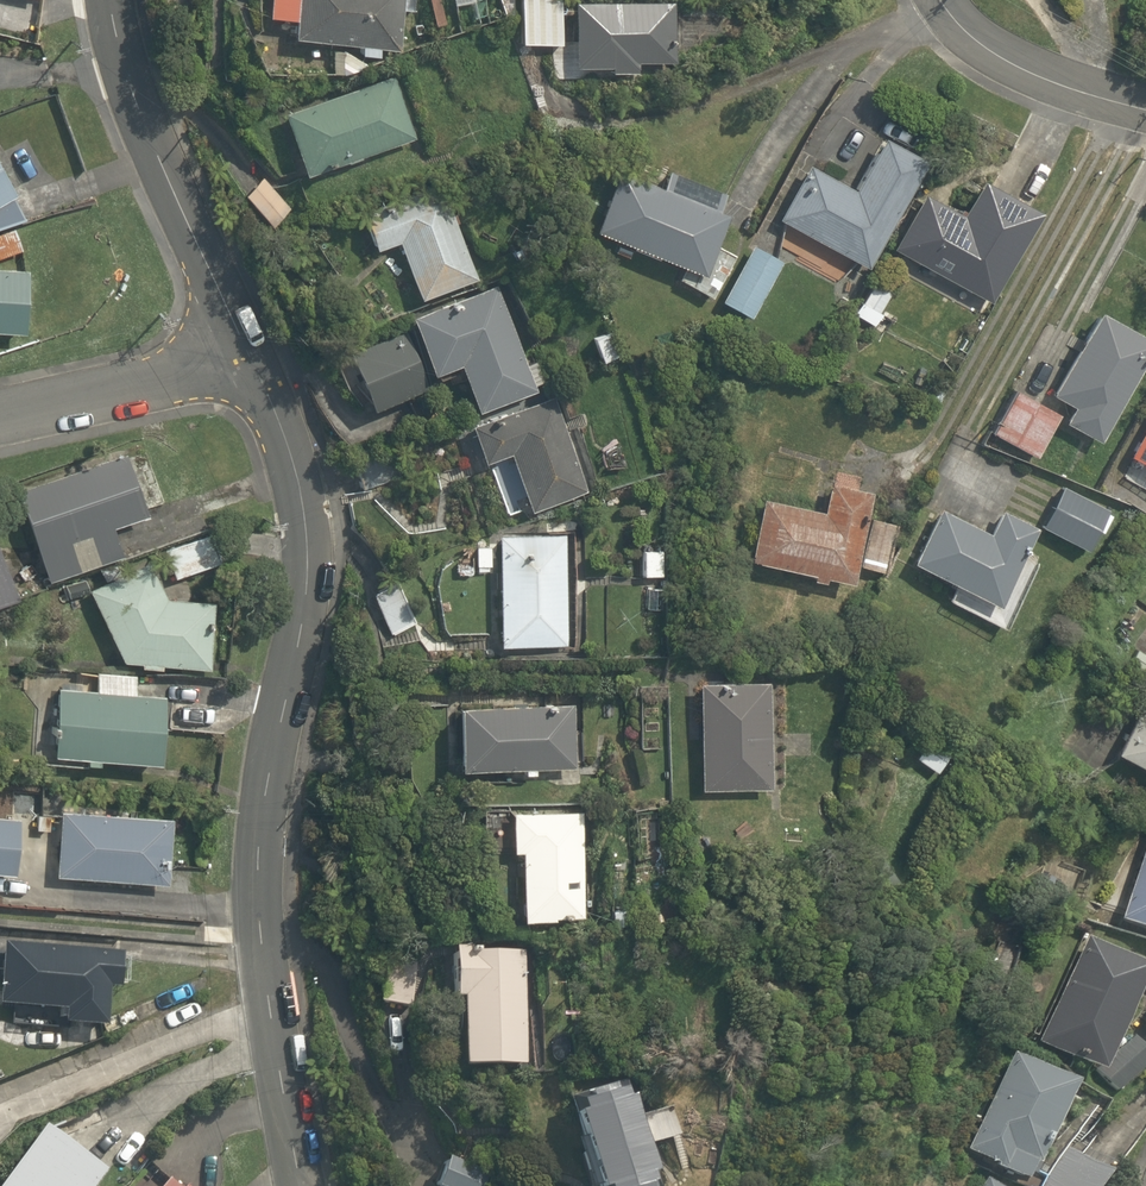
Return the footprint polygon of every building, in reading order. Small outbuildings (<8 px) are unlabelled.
[(270,22),(296,24),(295,44),(400,53),(403,15),(416,16),(417,0),(271,0),(270,22)] [(518,48),(558,49),(559,0),(518,0),(518,48)] [(641,69),(675,71),(678,7),(575,3),(572,72),(640,75),(641,69)] [(397,74),(279,114),(302,181),(420,142),(397,74)] [(857,193),(812,168),(781,223),(871,272),(931,166),(886,142),(857,193)] [(716,244),(728,215),(617,168),(589,233),(680,272),(675,284),(712,300),(732,251),(716,244)] [(22,221),(0,175),(0,231),(22,221)] [(267,180),(244,202),(269,228),(292,206),(267,180)] [(990,299),(995,302),(1046,217),(985,184),(966,218),(927,196),(901,241),(968,277),(953,305),(978,319),(990,299)] [(448,200),(367,230),(377,256),(398,248),(417,299),(477,276),(448,200)] [(0,240),(0,259),(23,254),(19,235),(0,240)] [(754,321),(785,264),(755,247),(724,305),(754,321)] [(30,270),(0,269),(0,338),(27,339),(30,270)] [(347,351),(368,413),(434,391),(433,385),(458,377),(472,420),(536,399),(533,392),(543,389),(535,364),(525,367),(498,286),(407,316),(412,329),(347,351)] [(893,295),(876,286),(865,304),(881,314),(893,295)] [(881,314),(865,304),(857,317),(876,328),(884,316),(881,314)] [(1093,310),(1048,393),(1069,406),(1061,421),(1096,441),(1145,348),(1145,339),(1093,310)] [(610,329),(590,338),(604,369),(624,359),(610,329)] [(1057,414),(1011,389),(988,431),(1034,457),(1057,414)] [(553,398),(471,431),(486,468),(507,459),(529,514),(590,489),(553,398)] [(1126,455),(1145,467),(1145,419),(1126,455)] [(151,525),(126,455),(13,494),(45,585),(121,558),(114,537),(151,525)] [(847,582),(868,491),(858,489),(861,476),(835,470),(832,483),(826,481),(819,511),(757,496),(742,559),(808,574),(807,579),(820,582),(822,576),(847,582)] [(1105,509),(1059,485),(1038,526),(1082,550),(1105,509)] [(985,532),(937,508),(909,562),(993,605),(1034,525),(997,508),(985,532)] [(895,525),(869,519),(857,565),(883,572),(895,525)] [(206,534),(160,551),(172,583),(218,565),(206,534)] [(569,535),(496,536),(496,547),(476,547),(476,572),(497,572),(497,649),(570,649),(569,535)] [(903,564),(910,551),(898,544),(891,558),(903,564)] [(0,548),(0,611),(20,606),(3,547),(0,548)] [(667,547),(642,547),(641,582),(667,582),(667,547)] [(143,557),(82,588),(127,669),(212,674),(217,600),(164,597),(143,557)] [(400,576),(368,590),(389,638),(421,624),(400,576)] [(1145,657),(1133,648),(1125,660),(1137,668),(1145,657)] [(92,696),(54,694),(51,759),(163,764),(166,699),(137,698),(138,676),(93,674),(92,696)] [(764,681),(694,682),(697,789),(767,787),(764,681)] [(1145,771),(1145,691),(1110,751),(1145,771)] [(574,703),(458,701),(457,759),(574,760),(574,703)] [(934,772),(950,749),(930,735),(914,758),(934,772)] [(170,815),(53,810),(50,883),(167,888),(170,815)] [(587,812),(512,811),(511,859),(522,859),(521,926),(562,927),(562,917),(585,917),(587,812)] [(14,879),(17,820),(0,819),(0,878),(14,879)] [(1145,928),(1145,839),(1118,918),(1145,928)] [(1094,1070),(1145,963),(1085,936),(1035,1042),(1094,1070)] [(104,1035),(106,1000),(117,1000),(121,946),(2,938),(0,965),(0,1013),(60,1018),(59,1031),(104,1035)] [(531,956),(454,953),(453,1009),(468,1010),(466,1073),(528,1075),(531,956)] [(416,1012),(423,960),(390,955),(382,1007),(416,1012)] [(1131,1036),(1096,1069),(1114,1091),(1145,1061),(1145,1051),(1131,1036)] [(1025,1161),(1029,1163),(1069,1079),(1010,1052),(964,1150),(991,1162),(990,1166),(1017,1178),(1025,1161)] [(625,1078),(607,1083),(606,1081),(564,1095),(567,1107),(566,1108),(567,1111),(561,1113),(582,1185),(592,1185),(596,1185),(638,1185),(642,1185),(641,1181),(645,1179),(642,1171),(649,1169),(627,1093),(630,1092),(625,1078)] [(46,1125),(3,1185),(93,1185),(106,1168),(46,1125)] [(1067,1148),(1043,1185),(1091,1185),(1102,1169),(1067,1148)] [(442,1155),(429,1184),(435,1185),(483,1185),(488,1174),(442,1155)] [(165,1176),(157,1185),(177,1185),(165,1176)] [(984,1178),(978,1185),(997,1185),(984,1178)]
